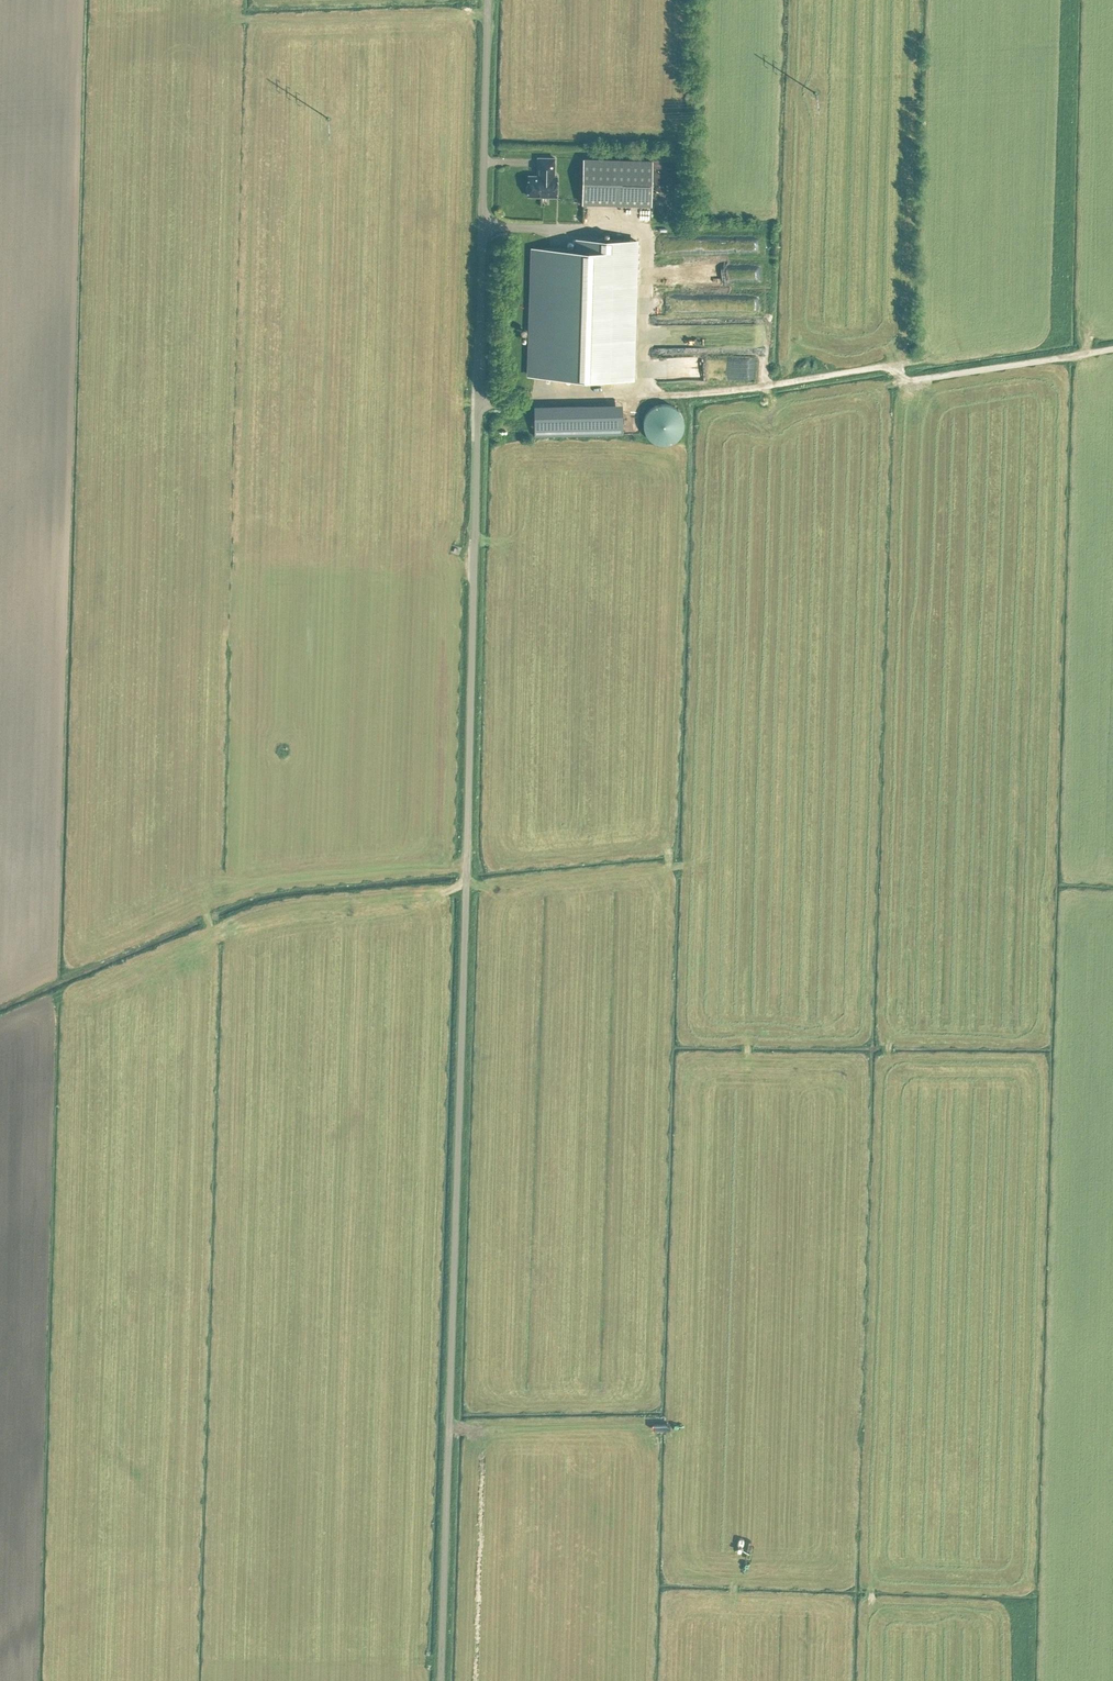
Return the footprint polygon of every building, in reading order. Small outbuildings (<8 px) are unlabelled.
[(528,192),(528,195),(556,196),(557,175),(554,175),(554,157),(538,157),(537,175),(528,175),(528,184),(526,186),(525,190),(528,192)] [(583,157),(581,203),(651,205),(652,159),(583,157)] [(746,237),(746,249),(757,249),(757,237),(746,237)] [(635,239),(575,238),(575,249),(533,248),(530,375),(631,378),(635,239)] [(747,297),(747,309),(762,309),(762,297),(747,297)] [(671,407),(666,404),(660,403),(655,404),(650,407),(646,411),(643,415),(643,421),(643,426),(646,431),(650,435),(655,438),(660,438),(666,438),(671,435),(675,431),(677,426),(678,421),(677,415),(675,411),(671,407)] [(534,406),(535,435),(622,433),(622,404),(534,406)]
